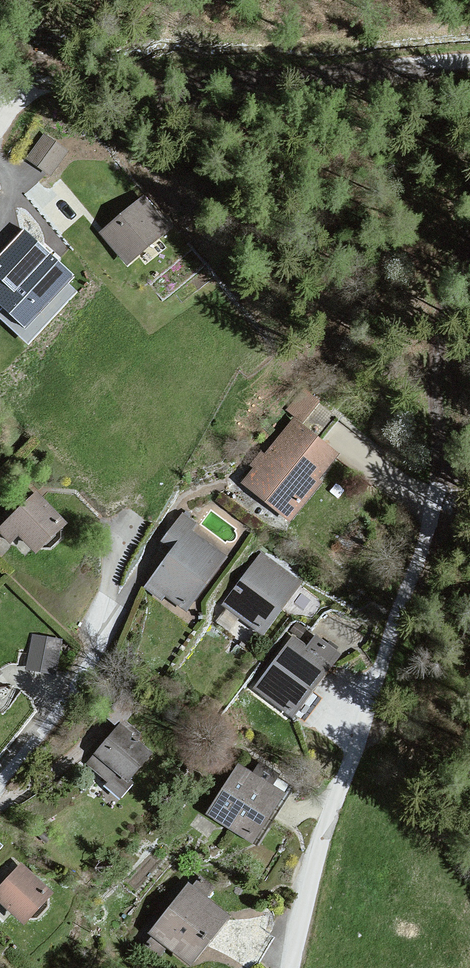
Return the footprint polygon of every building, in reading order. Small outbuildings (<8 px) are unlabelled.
[(53,174),(72,147),(45,127),(25,154),(53,174)] [(148,201),(106,236),(140,269),(180,229),(148,201)] [(0,263),(0,280),(30,304),(64,259),(27,231),(0,263)] [(299,425),(247,485),(294,523),(339,454),(299,425)] [(0,530),(0,531),(9,540),(18,532),(35,549),(63,521),(36,494),(0,530)] [(173,556),(147,591),(197,617),(237,563),(198,537),(203,531),(186,517),(167,549),(173,556)] [(263,554),(226,612),(271,643),(305,587),(263,554)] [(56,670),(63,634),(32,628),(25,664),(56,670)] [(295,637),(258,692),(300,724),(345,659),(320,642),(312,651),(295,637)] [(124,726),(89,766),(127,803),(164,759),(124,726)] [(245,774),(215,820),(267,856),(293,798),(284,794),(288,780),(267,766),(259,782),(245,774)] [(0,895),(0,901),(27,929),(61,899),(26,867),(0,895)] [(149,942),(169,957),(175,949),(197,967),(204,967),(243,919),(219,900),(225,892),(201,877),(149,942)]
